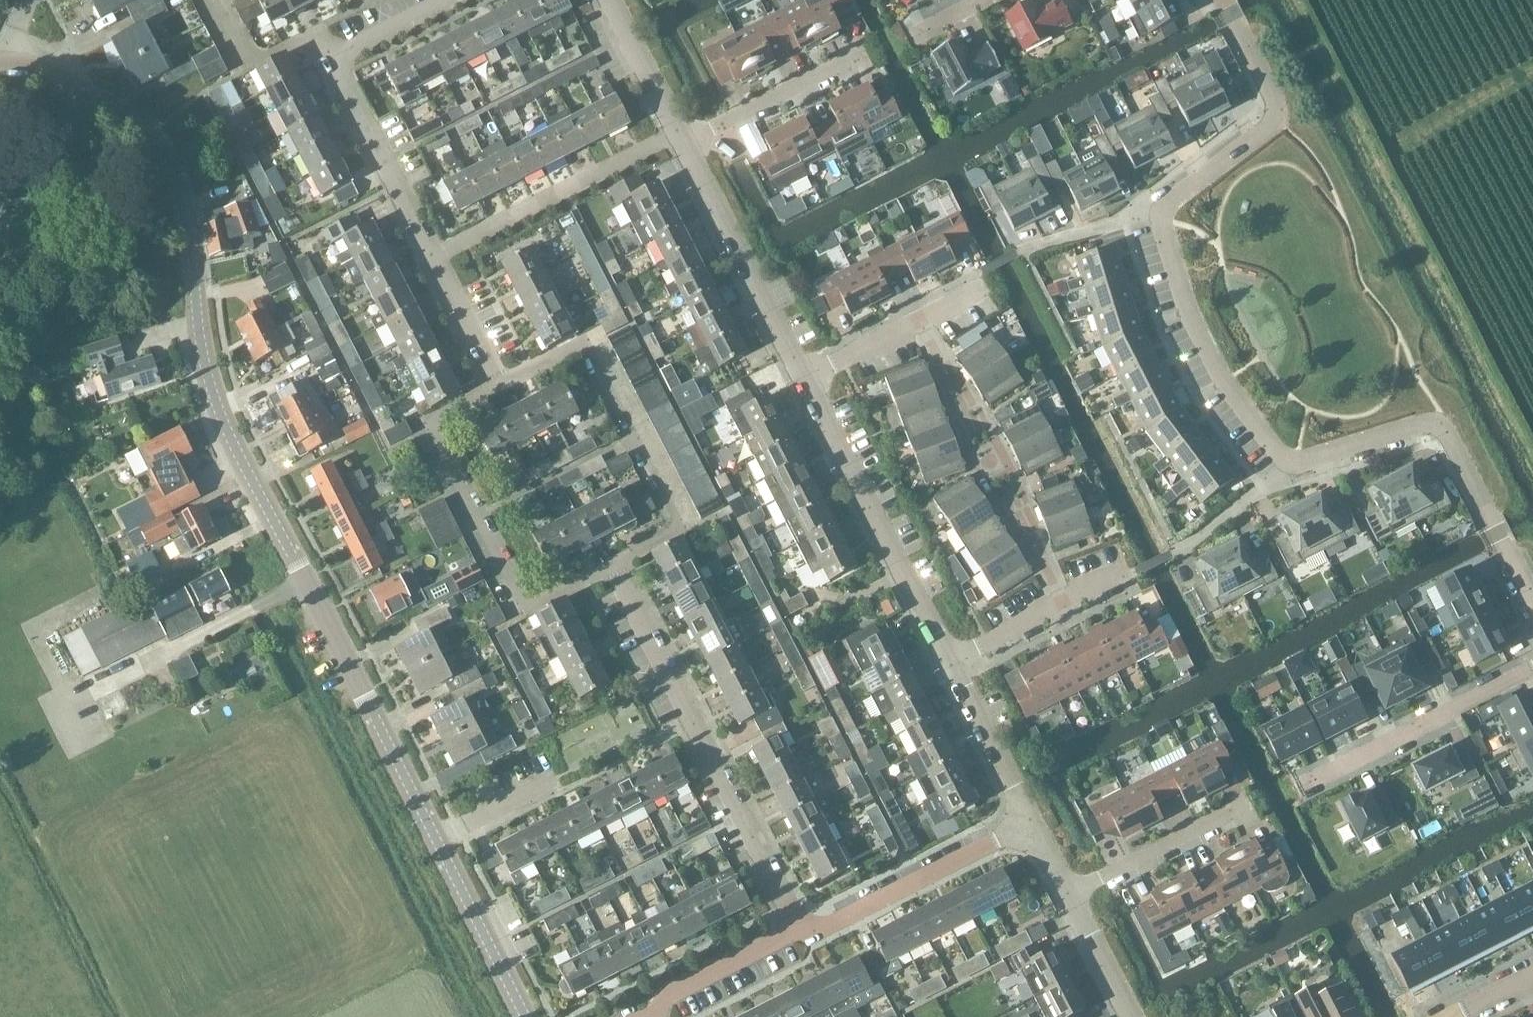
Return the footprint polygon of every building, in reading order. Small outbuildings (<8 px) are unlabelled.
[(101,19),(126,6),(131,17),(163,2),(167,0),(92,0),(101,19)] [(233,4),(238,15),(260,4),(258,0),(241,0),(233,4)] [(260,4),(266,15),(271,26),(293,15),(285,0),(258,0),(260,4)] [(293,15),(314,4),(312,0),(285,0),(293,15)] [(533,40),(555,29),(550,20),(549,21),(539,0),(521,0),(514,4),(528,32),(533,40)] [(556,32),(566,27),(560,15),(571,10),(566,0),(539,0),(549,21),(550,20),(555,29),(556,32)] [(823,45),(828,42),(834,39),(839,36),(836,32),(840,29),(838,25),(860,14),(853,0),(807,0),(801,3),(823,45)] [(1051,35),(1072,24),(1059,0),(1039,11),(1034,1),(1026,5),(1022,3),(1014,7),(1014,12),(1006,16),(1025,51),(1052,37),(1051,35)] [(1130,19),(1141,39),(1149,35),(1182,18),(1180,13),(1182,12),(1177,3),(1175,4),(1173,0),(1167,0),(1139,15),(1130,19)] [(1139,15),(1167,0),(1131,0),(1139,15)] [(137,28),(112,40),(125,65),(158,48),(146,25),(168,13),(163,2),(131,17),(137,28)] [(823,45),(801,3),(769,20),(785,52),(798,46),(800,50),(804,48),(806,53),(812,50),(817,48),(823,45)] [(238,15),(244,26),(266,15),(261,6),(260,4),(238,15)] [(512,54),(522,49),(516,38),(528,32),(514,4),(492,15),(506,43),(512,54)] [(486,54),(492,66),(502,61),(496,48),(506,43),(492,15),(471,26),(485,54),(486,54)] [(1109,16),(1099,21),(1105,33),(1115,27),(1109,16)] [(769,72),(774,69),(771,65),(775,63),(773,59),(785,52),(769,20),(736,36),(758,79),(763,76),(769,72)] [(471,26),(449,37),(464,65),(485,54),(471,26)] [(1115,27),(1105,33),(1111,44),(1120,39),(1115,27)] [(739,81),(741,86),(747,84),(753,81),(758,79),(736,36),(704,53),(721,85),(733,79),(735,83),(739,81)] [(449,37),(428,48),(442,76),(447,86),(469,75),(464,65),(449,37)] [(933,54),(955,96),(984,81),(982,77),(1001,67),(989,45),(970,55),(962,39),(933,54)] [(571,63),(577,60),(584,56),(579,46),(566,53),(571,63)] [(158,48),(125,65),(137,89),(162,77),(167,88),(198,72),(223,59),(217,48),(193,59),(191,54),(173,63),(170,58),(165,61),(158,48)] [(428,48),(406,59),(421,87),(442,76),(428,48)] [(1207,65),(1188,75),(1210,119),(1230,108),(1216,81),(1229,75),(1217,52),(1204,59),(1207,65)] [(566,53),(544,64),(549,74),(571,63),(566,53)] [(287,54),(257,69),(268,91),(298,75),(287,54)] [(579,78),(601,67),(596,56),(573,68),(579,78)] [(223,59),(198,72),(205,85),(216,79),(229,72),(223,59)] [(406,59),(385,70),(399,98),(404,107),(426,96),(421,87),(406,59)] [(549,74),(544,64),(524,75),(529,85),(549,74)] [(573,68),(552,79),(557,90),(579,78),(573,68)] [(524,75),(524,74),(501,85),(506,96),(529,84),(524,75)] [(298,75),(268,91),(279,112),(309,97),(298,75)] [(1010,75),(998,81),(1010,104),(1022,97),(1010,75)] [(1154,84),(1160,95),(1166,107),(1167,107),(1177,102),(1190,129),(1210,119),(1188,75),(1169,85),(1165,78),(1154,84)] [(552,79),(531,90),(536,101),(557,90),(552,79)] [(506,96),(501,85),(491,90),(497,101),(506,96)] [(606,102),(594,108),(609,136),(630,125),(616,97),(611,87),(610,86),(600,91),(606,102)] [(876,100),(869,87),(849,97),(868,133),(901,117),(889,93),(876,100)] [(210,94),(221,115),(233,109),(222,88),(210,94)] [(531,90),(510,101),(515,111),(536,101),(531,90)] [(1152,106),(1133,116),(1155,160),(1175,150),(1162,123),(1172,117),(1167,107),(1166,107),(1160,95),(1149,100),(1152,106)] [(309,97),(279,113),(290,134),(320,119),(309,97)] [(831,141),(836,150),(841,160),(873,144),(868,133),(849,97),(830,107),(836,120),(824,127),(831,141)] [(472,101),(459,108),(464,118),(477,112),(472,101)] [(515,111),(510,101),(499,107),(504,117),(515,111)] [(448,113),(454,124),(464,118),(459,108),(448,113)] [(594,108),(573,119),(587,147),(609,136),(594,108)] [(221,115),(232,137),(244,131),(233,109),(221,115)] [(547,122),(551,130),(564,155),(566,158),(587,147),(573,119),(569,111),(547,122)] [(485,126),(480,116),(467,123),(472,132),(485,126)] [(1111,120),(1100,125),(1105,136),(1111,149),(1112,148),(1122,143),(1136,170),(1155,160),(1133,116),(1114,126),(1111,120)] [(439,118),(417,130),(422,140),(444,128),(439,118)] [(320,119),(290,134),(301,155),(331,140),(320,119)] [(804,120),(785,130),(803,167),(836,150),(831,141),(824,127),(811,133),(804,120)] [(472,132),(467,123),(456,129),(461,138),(472,132)] [(551,130),(530,141),(544,169),(566,158),(564,155),(551,130)] [(809,177),(803,167),(785,130),(765,140),(772,153),(759,160),(776,193),(809,177)] [(232,137),(243,159),(255,152),(244,131),(232,137)] [(446,133),(425,144),(431,155),(452,144),(446,133)] [(1098,148),(1078,158),(1100,201),(1120,191),(1107,164),(1117,159),(1112,148),(1111,149),(1105,136),(1094,141),(1098,148)] [(331,140),(301,155),(312,177),(342,161),(331,140)] [(530,141),(509,152),(523,180),(544,169),(530,141)] [(255,152),(243,159),(254,179),(266,173),(255,152)] [(487,162),(501,190),(523,180),(509,152),(488,162),(487,162)] [(466,173),(480,201),(501,190),(487,162),(488,162),(484,154),(475,159),(479,167),(466,173)] [(1032,168),(1012,179),(1035,222),(1055,211),(1041,185),(1051,180),(1044,167),(1045,167),(1040,156),(1029,162),(1032,168)] [(323,198),(333,193),(353,183),(342,161),(312,177),(323,198)] [(1045,167),(1044,167),(1051,180),(1056,190),(1067,185),(1081,211),(1100,201),(1082,166),(1063,176),(1059,168),(1056,161),(1045,167)] [(451,168),(457,178),(445,184),(443,179),(437,190),(444,204),(453,200),(459,212),(480,201),(466,173),(461,163),(451,168)] [(987,183),(982,173),(976,171),(969,175),(976,189),(979,187),(981,187),(987,183)] [(254,179),(265,201),(277,195),(266,173),(254,179)] [(639,176),(611,190),(619,206),(622,204),(633,225),(671,205),(660,184),(646,191),(639,176)] [(1035,222),(1012,179),(996,187),(992,181),(987,183),(981,187),(979,187),(991,210),(1001,205),(1015,232),(1035,222)] [(359,195),(353,183),(333,193),(340,205),(359,195)] [(277,195),(265,201),(276,223),(288,217),(277,195)] [(786,222),(807,211),(801,199),(787,207),(781,196),(769,202),(779,221),(786,222)] [(204,227),(210,258),(232,253),(254,248),(252,240),(261,237),(249,205),(215,213),(205,215),(207,226),(204,227)] [(671,205),(633,225),(643,245),(653,240),(654,241),(682,226),(671,205)] [(962,213),(958,206),(945,212),(949,220),(962,213)] [(917,237),(935,273),(955,263),(949,250),(972,238),(960,215),(917,237)] [(331,246),(344,240),(349,251),(339,256),(340,258),(344,266),(354,260),(354,261),(385,245),(374,223),(363,229),(356,216),(324,232),(331,246)] [(580,226),(567,232),(578,253),(590,247),(580,226)] [(682,226),(654,241),(665,262),(693,248),(682,226)] [(916,283),(935,273),(917,237),(884,253),(896,276),(909,270),(916,283)] [(595,244),(607,265),(616,261),(604,239),(595,244)] [(542,244),(502,265),(513,287),(544,271),(538,259),(547,254),(542,244)] [(354,261),(365,282),(396,266),(385,245),(354,261)] [(655,267),(657,271),(666,273),(670,272),(676,283),(704,269),(706,268),(706,264),(703,257),(700,256),(695,246),(693,248),(665,262),(655,267)] [(866,253),(870,261),(852,270),(871,306),(890,296),(884,283),(896,276),(884,253),(881,246),(866,253)] [(1067,283),(1070,292),(1086,288),(1086,287),(1126,275),(1117,246),(1077,259),(1083,278),(1067,283)] [(590,247),(578,253),(589,275),(601,268),(590,247)] [(296,260),(295,261),(308,285),(321,278),(308,254),(305,256),(296,260)] [(36,261),(37,277),(49,276),(48,260),(36,261)] [(607,265),(612,276),(622,271),(616,261),(607,265)] [(287,264),(261,276),(270,294),(296,282),(287,264)] [(396,266),(365,282),(376,303),(407,288),(396,266)] [(601,268),(589,275),(600,296),(612,290),(601,268)] [(704,269),(676,283),(666,288),(670,297),(680,292),(687,305),(715,290),(704,269)] [(871,306),(852,270),(820,286),(831,310),(844,303),(851,316),(871,306)] [(544,271),(513,287),(525,308),(555,292),(544,271)] [(1076,310),(1079,320),(1095,315),(1094,315),(1134,302),(1126,275),(1086,287),(1086,288),(1091,305),(1076,310)] [(308,285),(318,306),(331,299),(321,278),(308,285)] [(617,287),(628,308),(639,302),(628,282),(617,287)] [(382,315),(372,320),(377,330),(387,325),(418,309),(407,288),(376,303),(382,315)] [(555,292),(525,308),(536,330),(567,314),(566,312),(560,300),(567,297),(564,290),(556,294),(555,292)] [(612,290),(600,296),(612,320),(615,318),(624,313),(612,290)] [(715,290),(687,305),(698,326),(726,312),(715,290)] [(830,312),(822,297),(810,303),(818,318),(830,312)] [(318,306),(329,328),(342,321),(331,299),(318,306)] [(254,317),(236,325),(246,345),(276,330),(261,300),(248,306),(254,317)] [(639,302),(628,308),(634,320),(645,314),(639,302)] [(1094,315),(1095,315),(1104,346),(1143,330),(1134,302),(1094,315)] [(567,314),(536,330),(547,351),(578,335),(571,323),(583,316),(579,307),(567,314)] [(418,309),(387,325),(399,346),(429,331),(418,309)] [(325,338),(312,312),(302,317),(315,343),(306,348),(313,361),(332,351),(325,338)] [(698,326),(709,347),(737,333),(726,312),(698,326)] [(612,320),(602,325),(607,335),(629,324),(624,313),(615,318),(612,320)] [(329,328),(340,349),(353,342),(342,321),(329,328)] [(291,360),(290,358),(297,354),(292,346),(297,343),(287,324),(276,330),(246,345),(256,364),(272,356),(278,366),(291,360)] [(630,327),(609,339),(614,348),(635,337),(630,327)] [(979,335),(975,330),(958,341),(965,352),(976,345),(982,340),(979,335)] [(1104,346),(1119,375),(1156,357),(1143,330),(1104,346)] [(394,363),(399,373),(440,352),(429,331),(399,346),(404,358),(394,363)] [(644,339),(650,351),(661,345),(655,333),(644,339)] [(709,347),(699,353),(710,374),(719,369),(748,354),(737,333),(709,347)] [(962,367),(972,382),(1008,359),(992,334),(982,340),(976,345),(956,358),(962,367)] [(117,338),(87,348),(92,366),(99,364),(111,399),(160,383),(151,357),(114,369),(111,360),(123,356),(117,338)] [(615,349),(614,349),(620,360),(642,348),(637,338),(636,338),(615,349)] [(353,342),(340,349),(351,371),(364,364),(353,342)] [(656,361),(666,356),(661,345),(650,351),(656,361)] [(642,348),(620,360),(625,371),(648,359),(642,348)] [(440,352),(399,373),(410,394),(420,389),(451,373),(453,372),(449,365),(451,360),(446,352),(442,351),(440,352)] [(333,353),(314,363),(322,379),(324,383),(343,373),(333,353)] [(1118,409),(1133,402),(1132,401),(1169,382),(1156,357),(1119,375),(1128,392),(1113,400),(1118,409)] [(648,359),(625,371),(631,382),(653,370),(648,359)] [(1025,383),(1008,359),(972,382),(983,398),(989,407),(1025,383)] [(929,372),(925,361),(885,377),(895,404),(935,389),(929,372)] [(364,364),(351,371),(362,392),(375,385),(364,364)] [(653,370),(631,382),(636,392),(637,392),(659,381),(653,370)] [(1047,381),(1043,373),(1034,377),(1039,386),(1047,381)] [(427,401),(416,407),(421,416),(432,411),(462,395),(451,374),(421,389),(427,401)] [(1114,393),(1110,380),(1078,391),(1082,403),(1114,393)] [(638,392),(643,403),(665,391),(660,381),(638,392)] [(694,381),(672,392),(681,410),(703,399),(694,381)] [(295,398),(275,408),(282,423),(285,421),(288,426),(317,412),(302,382),(290,388),(295,398)] [(1146,429),(1148,430),(1183,408),(1169,382),(1132,401),(1133,402),(1146,429)] [(1048,383),(1031,391),(1037,404),(1054,396),(1048,383)] [(559,425),(580,414),(564,384),(542,395),(558,425),(559,425)] [(375,385),(362,392),(373,413),(386,407),(375,385)] [(935,389),(895,404),(906,431),(946,416),(935,389)] [(643,403),(648,413),(671,402),(665,391),(643,403)] [(749,391),(724,404),(736,427),(742,439),(745,438),(753,434),(781,419),(770,397),(756,404),(749,391)] [(521,406),(537,436),(549,430),(553,437),(563,432),(559,425),(558,425),(542,395),(521,406)] [(717,418),(689,430),(694,441),(731,425),(718,396),(709,400),(717,418)] [(1103,404),(1108,413),(1116,409),(1112,400),(1103,404)] [(648,413),(654,425),(676,413),(671,402),(648,413)] [(1013,451),(1051,431),(1037,405),(999,424),(1004,434),(1004,435),(1013,451)] [(521,406),(500,417),(516,448),(537,436),(521,406)] [(386,407),(373,413),(384,434),(397,427),(386,407)] [(291,433),(288,435),(300,459),(320,449),(332,443),(340,439),(324,408),(317,412),(288,426),(291,433)] [(1148,430),(1166,457),(1167,457),(1200,432),(1183,408),(1148,430)] [(654,425),(660,436),(682,425),(676,413),(654,425)] [(946,416),(906,431),(916,458),(956,443),(946,416)] [(478,428),(494,459),(516,448),(500,417),(478,428)] [(344,430),(351,444),(372,433),(365,419),(344,430)] [(745,438),(756,459),(792,440),(781,419),(753,434),(745,438)] [(405,423),(397,427),(384,434),(383,434),(390,447),(412,436),(405,423)] [(660,436),(666,447),(688,436),(682,425),(660,436)] [(139,448),(122,456),(133,477),(150,469),(158,484),(160,489),(146,496),(157,518),(158,519),(172,512),(201,497),(190,475),(190,474),(181,457),(191,452),(180,428),(145,445),(139,448)] [(1013,451),(1026,477),(1064,458),(1051,431),(1013,451)] [(1173,465),(1184,479),(1185,480),(1218,455),(1200,432),(1167,457),(1166,457),(1154,466),(1160,475),(1173,465)] [(666,447),(671,457),(693,446),(688,436),(666,447)] [(576,461),(598,449),(592,437),(570,449),(576,461)] [(1130,442),(1135,450),(1145,445),(1140,437),(1130,442)] [(756,459),(767,480),(803,461),(792,440),(756,459)] [(962,460),(956,443),(916,458),(926,486),(966,471),(962,460)] [(671,457),(677,468),(698,457),(693,446),(671,457)] [(570,449),(549,460),(555,472),(576,461),(570,449)] [(627,453),(606,464),(613,477),(634,466),(627,453)] [(1177,498),(1190,488),(1202,504),(1236,478),(1218,455),(1185,480),(1184,479),(1171,489),(1177,498)] [(608,469),(607,466),(601,456),(579,467),(586,480),(608,469)] [(677,468),(682,479),(704,468),(698,457),(677,468)] [(549,460),(527,471),(533,483),(555,472),(549,460)] [(807,470),(803,461),(767,480),(765,481),(776,502),(814,483),(816,481),(816,477),(813,471),(811,469),(807,470)] [(711,467),(717,479),(727,474),(721,462),(711,467)] [(312,474),(325,500),(345,489),(332,464),(312,474)] [(1409,466),(1391,475),(1415,524),(1451,505),(1439,480),(1426,487),(1416,467),(1411,469),(1409,466)] [(558,478),(565,491),(586,480),(579,467),(558,478)] [(682,479),(688,490),(709,479),(704,468),(682,479)] [(361,471),(350,477),(354,485),(365,479),(361,471)] [(533,483),(527,471),(507,482),(513,494),(533,483)] [(717,479),(722,490),(732,485),(727,474),(717,479)] [(1415,524),(1391,475),(1373,484),(1375,488),(1370,490),(1380,510),(1366,518),(1378,542),(1415,524)] [(975,486),(969,477),(934,500),(950,525),(985,501),(975,486)] [(537,489),(543,502),(565,491),(558,478),(537,489)] [(365,479),(354,485),(358,493),(369,488),(365,479)] [(688,490),(692,499),(714,488),(709,479),(688,490)] [(1038,506),(1044,523),(1084,509),(1074,481),(1034,496),(1038,506)] [(825,504),(814,483),(776,502),(787,523),(796,518),(825,504)] [(714,488),(692,499),(698,509),(719,498),(714,488)] [(325,500),(338,525),(358,515),(345,489),(325,500)] [(523,513),(543,502),(537,489),(516,500),(523,513)] [(598,503),(614,534),(623,529),(625,532),(627,533),(636,528),(637,526),(634,520),(627,506),(620,492),(607,499),(602,491),(594,495),(598,503)] [(1318,493),(1300,503),(1324,551),(1361,533),(1348,508),(1335,515),(1325,495),(1320,497),(1318,493)] [(627,506),(634,520),(655,509),(648,495),(627,506)] [(146,496),(118,511),(130,534),(142,528),(141,526),(157,518),(146,496)] [(719,498),(698,509),(703,519),(724,508),(719,498)] [(420,512),(426,525),(451,512),(444,500),(420,512)] [(985,501),(950,525),(966,549),(1001,525),(985,501)] [(1114,513),(1109,501),(1101,505),(1106,516),(1114,513)] [(157,518),(141,526),(142,528),(150,544),(171,534),(174,540),(183,535),(213,520),(205,503),(175,518),(172,512),(158,519),(157,518)] [(592,545),(614,534),(598,503),(577,514),(592,545)] [(732,508),(733,511),(738,521),(748,516),(742,503),(732,508)] [(1324,551),(1300,503),(1282,512),(1284,516),(1279,518),(1289,538),(1277,545),(1289,569),(1324,551)] [(796,518),(787,523),(798,544),(807,539),(836,525),(825,504),(796,518)] [(1044,523),(1051,541),(1055,551),(1095,536),(1084,509),(1044,523)] [(426,525),(430,531),(433,537),(457,524),(451,512),(426,525)] [(555,525),(571,556),(592,545),(577,514),(555,525)] [(358,515),(338,525),(351,551),(371,541),(371,540),(358,515)] [(760,538),(749,516),(748,516),(738,521),(749,543),(750,543),(760,538)] [(718,523),(728,542),(739,536),(729,517),(718,523)] [(183,535),(174,540),(181,555),(191,550),(192,552),(221,537),(213,520),(183,535)] [(374,526),(379,536),(392,530),(387,520),(374,526)] [(433,537),(439,549),(463,537),(457,524),(433,537)] [(549,567),(571,556),(555,525),(534,536),(549,567)] [(846,546),(836,525),(807,539),(798,544),(808,566),(846,546)] [(1001,525),(966,549),(981,573),(1017,549),(1001,525)] [(371,541),(351,551),(364,576),(384,566),(378,555),(389,550),(387,544),(397,539),(392,530),(379,536),(371,540),(371,541)] [(728,542),(739,564),(750,558),(739,536),(728,542)] [(682,539),(652,554),(663,576),(693,560),(687,549),(682,539)] [(1236,539),(1218,548),(1243,597),(1279,578),(1266,554),(1254,560),(1243,540),(1238,543),(1236,539)] [(1071,553),(1077,572),(1110,560),(1104,542),(1071,553)] [(857,567),(846,546),(808,566),(817,582),(826,577),(829,582),(857,567)] [(765,547),(755,552),(760,564),(770,558),(765,547)] [(1243,597),(1218,548),(1200,557),(1202,561),(1197,564),(1207,584),(1195,590),(1207,615),(1243,597)] [(1017,549),(981,573),(998,598),(1033,574),(1027,565),(1017,549)] [(1372,549),(1360,554),(1365,566),(1376,562),(1372,549)] [(150,553),(127,564),(137,585),(160,573),(150,553)] [(711,567),(705,554),(693,560),(663,576),(674,597),(704,582),(699,573),(711,567)] [(739,564),(750,585),(761,579),(750,558),(739,564)] [(770,558),(760,564),(766,575),(776,570),(770,558)] [(729,583),(738,571),(727,562),(718,575),(729,583)] [(452,577),(461,593),(486,580),(477,564),(452,577)] [(151,605),(166,634),(169,640),(203,623),(195,608),(230,591),(220,570),(151,605)] [(1437,586),(1447,606),(1479,590),(1469,570),(1437,586)] [(412,573),(372,593),(375,600),(373,601),(372,604),(376,612),(379,613),(381,612),(382,614),(384,613),(388,621),(427,602),(422,592),(412,573)] [(750,585),(761,607),(773,601),(761,579),(750,585)] [(674,597),(685,619),(715,603),(704,582),(674,597)] [(980,600),(975,589),(966,593),(971,604),(980,600)] [(1447,606),(1457,625),(1489,609),(1479,590),(1447,606)] [(787,617),(809,606),(802,593),(789,600),(785,591),(776,596),(787,617)] [(81,677),(148,644),(166,634),(151,605),(146,596),(128,605),(61,638),(81,677)] [(727,597),(715,603),(685,619),(695,640),(726,625),(720,615),(733,608),(727,597)] [(542,626),(534,630),(540,640),(547,636),(577,621),(566,599),(536,614),(542,626)] [(761,607),(772,628),(784,622),(773,601),(761,607)] [(422,635),(396,647),(408,671),(442,655),(441,652),(450,648),(440,627),(453,620),(447,608),(416,624),(422,635)] [(1408,613),(1413,623),(1421,619),(1415,609),(1408,613)] [(1457,625),(1467,644),(1499,628),(1489,609),(1457,625)] [(1136,615),(1116,625),(1135,662),(1167,645),(1155,622),(1143,628),(1136,615)] [(1421,619),(1413,623),(1419,634),(1426,630),(1421,619)] [(736,620),(726,625),(695,640),(706,662),(737,646),(747,641),(736,620)] [(540,640),(551,662),(558,658),(588,643),(577,621),(542,639),(540,640)] [(772,628),(783,650),(795,644),(784,622),(772,628)] [(1116,671),(1135,662),(1116,625),(1105,631),(1102,626),(1095,630),(1116,671)] [(845,642),(861,674),(873,668),(901,654),(891,632),(882,637),(874,627),(845,642)] [(1499,628),(1467,644),(1477,664),(1509,648),(1499,628)] [(508,629),(496,636),(507,657),(519,651),(508,629)] [(1097,681),(1116,671),(1095,630),(1087,633),(1090,639),(1078,645),(1097,681)] [(1413,636),(1383,651),(1407,698),(1427,688),(1415,664),(1425,659),(1413,636)] [(588,643),(558,658),(570,680),(599,664),(588,643)] [(795,644),(783,650),(794,671),(806,665),(795,644)] [(1077,691),(1097,681),(1078,645),(1066,651),(1064,646),(1056,649),(1077,691)] [(706,662),(717,683),(748,668),(737,646),(706,662)] [(1428,651),(1433,662),(1440,658),(1435,647),(1428,651)] [(1051,658),(1040,664),(1058,701),(1077,691),(1056,649),(1049,653),(1051,658)] [(519,651),(507,657),(518,679),(530,672),(519,651)] [(1383,651),(1352,667),(1364,690),(1375,685),(1387,708),(1407,698),(1383,651)] [(884,690),(912,675),(901,654),(873,668),(884,690)] [(442,655),(408,671),(420,696),(446,683),(451,694),(482,678),(477,667),(461,675),(455,663),(448,666),(442,655)] [(165,665),(173,683),(194,674),(187,656),(165,665)] [(1301,669),(1312,664),(1308,656),(1298,662),(1301,669)] [(1295,658),(1285,663),(1294,681),(1304,676),(1295,658)] [(1440,658),(1433,662),(1439,673),(1446,669),(1440,658)] [(599,664),(570,680),(581,701),(611,686),(599,664)] [(1028,687),(1014,694),(1026,717),(1058,701),(1040,664),(1021,674),(1028,687)] [(806,665),(794,671),(806,693),(817,687),(806,665)] [(825,665),(815,670),(827,693),(837,687),(825,665)] [(1349,687),(1330,697),(1346,729),(1366,719),(1354,695),(1364,690),(1352,667),(1342,672),(1349,687)] [(717,683),(728,705),(759,689),(748,668),(717,683)] [(494,672),(482,678),(451,694),(456,704),(431,717),(443,741),(477,725),(465,701),(500,684),(494,672)] [(530,672),(518,679),(529,700),(541,694),(530,672)] [(1274,674),(1263,679),(1267,686),(1278,681),(1274,674)] [(884,690),(872,696),(883,717),(884,717),(895,711),(923,697),(912,675),(884,690)] [(1267,686),(1263,679),(1253,685),(1256,692),(1267,686)] [(728,705),(739,726),(754,719),(761,733),(783,722),(770,695),(776,692),(771,683),(759,689),(728,705)] [(837,687),(827,693),(838,714),(848,709),(837,687)] [(1141,692),(1131,697),(1136,706),(1146,701),(1141,692)] [(1510,729),(1532,717),(1532,695),(1532,693),(1514,702),(1510,694),(1478,711),(1484,722),(1502,712),(1510,729)] [(541,694),(529,700),(541,722),(552,716),(541,694)] [(895,711),(884,717),(888,725),(899,719),(906,732),(934,718),(923,697),(895,711)] [(1346,729),(1330,697),(1310,707),(1326,739),(1346,729)] [(838,714),(849,735),(859,730),(848,709),(838,714)] [(1304,710),(1284,720),(1301,752),(1321,742),(1304,710)] [(1511,753),(1532,741),(1532,717),(1510,729),(1501,733),(1505,741),(1514,737),(1520,748),(1511,752),(1511,753)] [(906,732),(917,754),(945,739),(934,718),(906,732)] [(488,719),(477,725),(443,741),(455,766),(481,753),(486,764),(518,748),(512,737),(500,743),(488,719)] [(821,725),(829,739),(841,734),(833,719),(821,725)] [(1301,752),(1284,720),(1264,730),(1281,762),(1301,752)] [(752,751),(763,773),(791,759),(791,758),(802,753),(797,744),(786,749),(780,737),(789,733),(783,722),(761,733),(766,743),(752,751)] [(1044,740),(1038,728),(1029,732),(1036,744),(1044,740)] [(859,730),(849,735),(860,757),(870,752),(859,730)] [(1470,735),(1476,746),(1483,742),(1478,732),(1470,735)] [(829,739),(837,755),(848,749),(841,734),(829,739)] [(1220,744),(1188,760),(1207,797),(1227,787),(1220,774),(1232,767),(1227,757),(1237,751),(1228,734),(1218,739),(1217,739),(1220,744)] [(945,739),(917,754),(908,758),(919,779),(956,761),(945,739)] [(1521,772),(1532,766),(1532,741),(1511,753),(1521,772)] [(1489,753),(1483,742),(1476,746),(1481,757),(1489,753)] [(1437,755),(1413,767),(1426,793),(1450,780),(1455,789),(1479,777),(1468,756),(1457,761),(1450,748),(1437,755)] [(870,752),(860,757),(865,767),(874,763),(875,762),(870,752)] [(763,773),(775,795),(802,781),(803,781),(814,775),(803,754),(802,754),(802,753),(791,758),(791,759),(763,773)] [(652,769),(667,796),(669,802),(679,797),(676,791),(689,785),(675,757),(652,769)] [(1188,760),(1156,777),(1168,800),(1180,794),(1187,807),(1207,797),(1188,760)] [(956,761),(919,779),(930,800),(931,799),(938,795),(939,796),(967,782),(956,761)] [(845,770),(852,784),(864,777),(857,764),(845,770)] [(1521,772),(1530,768),(1532,774),(1532,766),(1521,772)] [(667,796),(652,769),(630,780),(644,807),(648,815),(658,810),(654,802),(667,796)] [(879,770),(869,775),(881,799),(891,794),(879,770)] [(1490,774),(1496,785),(1503,781),(1497,770),(1490,774)] [(864,777),(852,784),(859,799),(872,793),(864,777)] [(1156,777),(1123,794),(1142,830),(1162,820),(1155,807),(1168,800),(1156,777)] [(630,780),(608,791),(622,819),(644,807),(630,780)] [(775,795),(786,817),(814,803),(803,781),(802,781),(775,795)] [(1503,781),(1496,785),(1501,795),(1508,792),(1503,781)] [(943,805),(950,818),(978,803),(967,782),(939,796),(938,795),(931,799),(936,809),(943,805)] [(1499,807),(1486,782),(1472,789),(1478,800),(1454,812),(1461,826),(1485,815),(1485,814),(1499,807)] [(608,791),(586,803),(600,830),(622,819),(608,791)] [(1358,796),(1341,804),(1361,843),(1388,830),(1383,822),(1395,816),(1383,793),(1372,799),(1369,793),(1359,798),(1358,796)] [(896,804),(891,794),(881,799),(886,809),(896,804)] [(1122,840),(1142,830),(1123,794),(1091,810),(1103,833),(1115,827),(1122,840)] [(577,842),(600,830),(586,803),(563,814),(577,842)] [(814,803),(786,817),(798,839),(825,825),(825,824),(835,820),(830,811),(821,816),(814,803)] [(879,806),(866,812),(874,828),(887,821),(879,806)] [(683,829),(689,840),(712,829),(704,813),(701,815),(696,817),(698,821),(683,829)] [(555,853),(567,847),(577,842),(563,814),(541,826),(555,853)] [(891,819),(897,829),(903,841),(913,836),(901,814),(891,819)] [(887,821),(874,828),(881,842),(883,841),(890,853),(900,848),(887,821)] [(825,825),(798,839),(809,861),(837,847),(825,825)] [(519,837),(533,864),(555,853),(541,826),(519,837)] [(689,840),(683,829),(668,836),(674,847),(689,840)] [(697,856),(720,845),(714,834),(691,845),(697,856)] [(519,837),(497,848),(516,886),(525,882),(520,871),(533,864),(519,837)] [(1236,847),(1233,849),(1255,891),(1262,887),(1264,891),(1268,893),(1272,892),(1276,892),(1282,888),(1285,886),(1287,883),(1288,879),(1286,875),(1287,874),(1271,842),(1258,848),(1256,844),(1252,846),(1250,841),(1247,843),(1243,844),(1240,845),(1236,847)] [(654,843),(638,851),(644,863),(660,854),(654,843)] [(682,864),(697,856),(691,845),(677,853),(682,864)] [(837,847),(809,861),(821,883),(848,869),(837,847)] [(1222,907),(1255,891),(1233,849),(1228,851),(1223,855),(1217,858),(1220,862),(1216,864),(1218,869),(1206,875),(1217,897),(1222,907)] [(644,863),(638,851),(623,859),(629,871),(644,863)] [(662,860),(647,868),(653,880),(668,872),(662,860)] [(1498,861),(1490,866),(1496,877),(1504,873),(1498,861)] [(594,874),(600,886),(616,877),(610,866),(594,874)] [(1496,877),(1490,866),(1482,870),(1488,881),(1496,877)] [(653,880),(647,868),(632,876),(638,887),(653,880)] [(715,889),(730,918),(752,906),(733,869),(710,880),(715,889)] [(1002,870),(981,881),(995,909),(1017,898),(1002,870)] [(580,881),(586,893),(600,886),(594,874),(580,881)] [(1174,879),(1168,882),(1190,924),(1222,907),(1217,897),(1206,875),(1193,881),(1191,877),(1188,879),(1185,874),(1180,876),(1174,879)] [(710,880),(688,892),(693,901),(708,929),(730,918),(715,889),(710,880)] [(959,892),(973,920),(995,909),(981,881),(959,892)] [(1158,940),(1190,924),(1168,882),(1163,885),(1158,888),(1153,891),(1155,896),(1151,897),(1154,902),(1141,908),(1158,940)] [(619,883),(603,891),(609,903),(625,895),(619,883)] [(1453,885),(1444,889),(1450,901),(1459,896),(1453,885)] [(1507,898),(1524,933),(1532,928),(1532,890),(1531,886),(1507,898)] [(550,897),(555,908),(572,899),(567,888),(550,897)] [(1450,901),(1444,889),(1436,893),(1442,905),(1450,901)] [(609,903),(603,891),(588,898),(594,910),(609,903)] [(952,931),(973,920),(959,892),(938,904),(952,931)] [(541,914),(555,908),(550,897),(536,904),(541,914)] [(1507,898),(1484,910),(1502,944),(1524,933),(1507,898)] [(693,901),(670,912),(685,941),(708,929),(693,901)] [(661,917),(649,924),(663,952),(685,941),(670,912),(665,902),(656,907),(661,917)] [(930,942),(952,931),(938,904),(916,915),(930,942)] [(574,905),(558,914),(564,924),(580,916),(574,905)] [(1407,908),(1399,912),(1405,924),(1413,920),(1407,908)] [(1484,910),(1461,922),(1479,956),(1502,944),(1484,910)] [(1230,919),(1226,912),(1215,918),(1219,925),(1230,919)] [(1405,924),(1399,912),(1391,917),(1397,929),(1405,924)] [(638,929),(626,935),(641,963),(663,952),(649,924),(643,913),(632,918),(638,929)] [(564,924),(558,914),(544,921),(550,932),(564,924)] [(909,953),(930,942),(916,915),(894,926),(909,953)] [(1413,920),(1405,924),(1410,934),(1411,935),(1419,931),(1413,920)] [(1461,922),(1439,933),(1456,967),(1479,956),(1461,922)] [(599,936),(618,975),(641,963),(626,935),(621,924),(599,936)] [(896,960),(909,953),(894,926),(873,937),(879,949),(869,954),(883,980),(902,971),(896,960)] [(1012,942),(1017,951),(1033,943),(1028,933),(1012,942)] [(1439,933),(1416,945),(1433,979),(1456,967),(1439,933)] [(593,952),(582,958),(596,986),(618,975),(599,936),(588,941),(593,952)] [(1001,959),(1017,951),(1012,942),(996,949),(1001,959)] [(1433,979),(1416,945),(1392,957),(1409,991),(1433,979)] [(576,947),(554,959),(566,982),(562,984),(561,988),(565,995),(569,997),(572,995),(574,998),(596,986),(582,958),(576,947)] [(1035,947),(1010,960),(1016,973),(1021,971),(1035,998),(1069,981),(1062,966),(1066,964),(1060,953),(1056,955),(1054,951),(1041,957),(1036,948),(1035,947)] [(967,962),(974,975),(991,966),(984,953),(967,962)] [(859,959),(837,970),(851,998),(856,1007),(866,1001),(862,993),(873,988),(859,959)] [(959,983),(974,975),(967,962),(952,970),(959,983)] [(830,1009),(834,1016),(835,1016),(856,1007),(851,998),(837,970),(815,981),(830,1009)] [(930,996),(946,988),(940,976),(924,984),(930,996)] [(807,1016),(815,1016),(830,1009),(815,981),(794,992),(807,1016)] [(1035,998),(1044,1016),(1078,1016),(1076,1015),(1084,1011),(1082,1007),(1086,1005),(1080,993),(1076,995),(1069,981),(1035,998)] [(916,1004),(930,996),(924,984),(909,992),(916,1004)] [(1295,997),(1306,1016),(1353,1016),(1350,1011),(1353,1010),(1341,986),(1321,996),(1316,987),(1295,997)] [(772,1003),(779,1016),(807,1016),(794,992),(772,1003)] [(1290,996),(1276,1003),(1279,1009),(1271,1013),(1273,1016),(1301,1016),(1290,996)] [(772,1003),(751,1014),(752,1016),(779,1016),(772,1003)]
